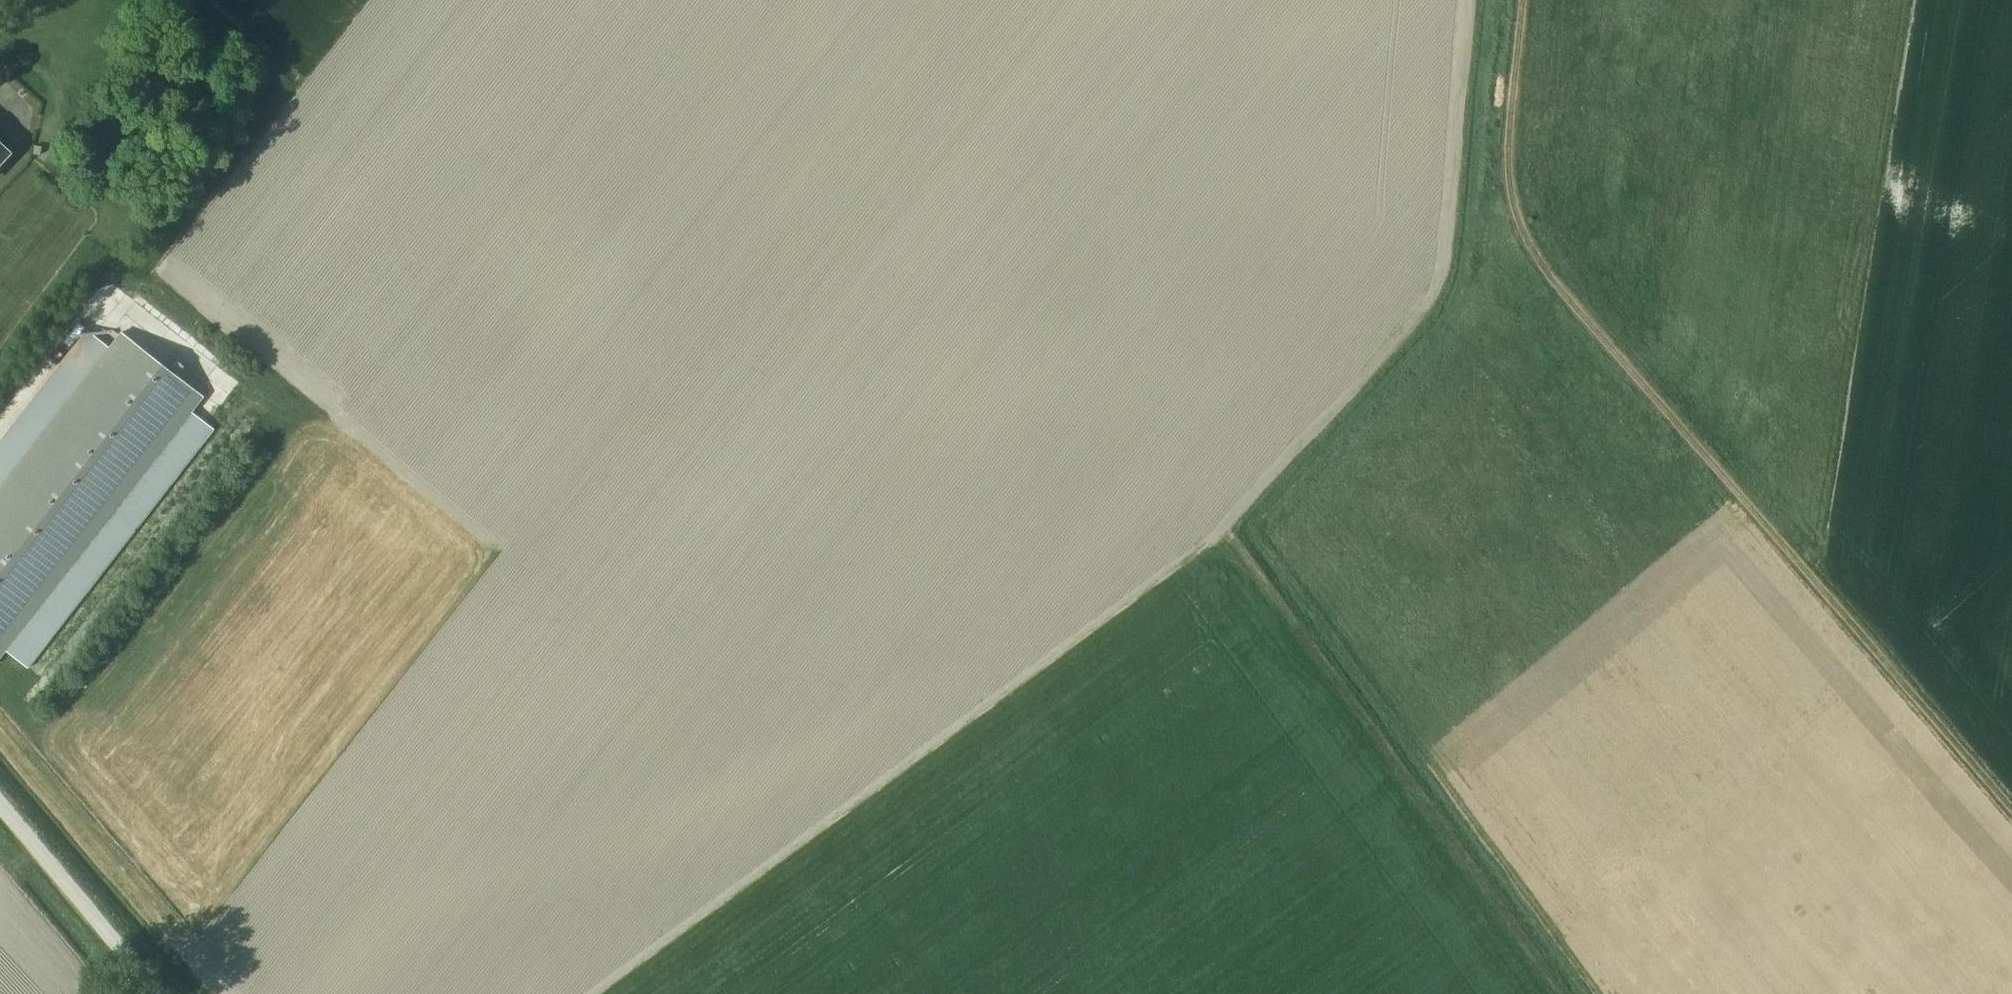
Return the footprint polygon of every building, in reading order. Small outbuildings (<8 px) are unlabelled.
[(9,151),(0,143),(0,161),(9,151)] [(6,649),(28,667),(214,429),(202,420),(191,411),(195,405),(202,396),(191,387),(121,331),(109,347),(87,329),(0,440),(0,656),(6,649)]
